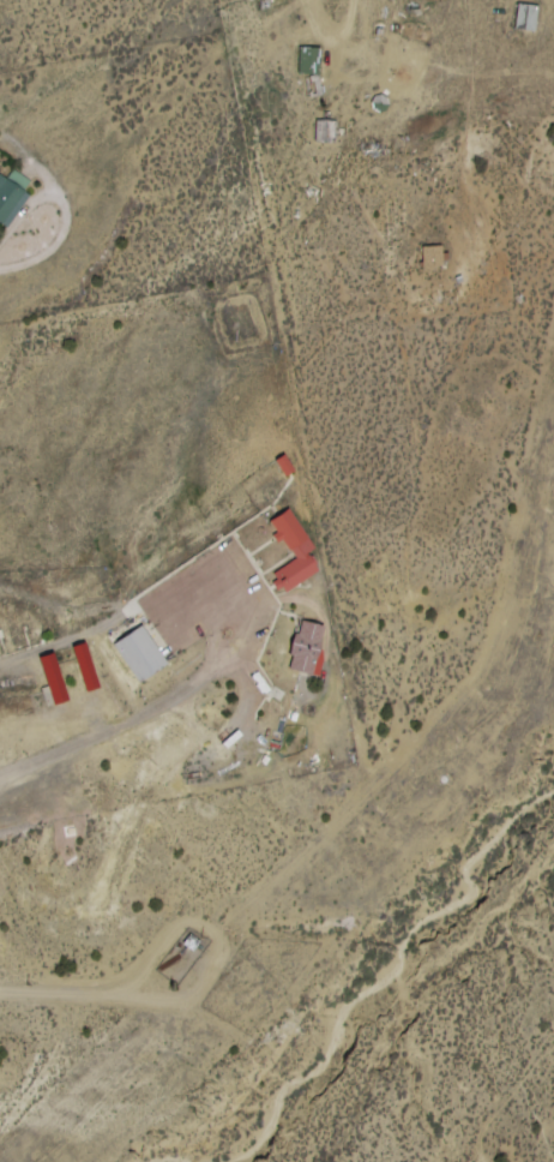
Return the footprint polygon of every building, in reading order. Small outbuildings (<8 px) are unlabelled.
[(538,32),(540,5),(518,3),(516,30),(538,32)] [(301,73),(320,73),(320,49),(301,49),(301,73)] [(28,187),(27,187),(24,172),(0,179),(0,218),(34,209),(28,187)] [(319,550),(293,509),(274,521),(297,560),(276,573),(288,592),(324,570),(314,553),(319,550)] [(71,699),(56,653),(40,658),(56,704),(71,699)] [(184,945),(196,952),(202,940),(190,934),(184,945)]
